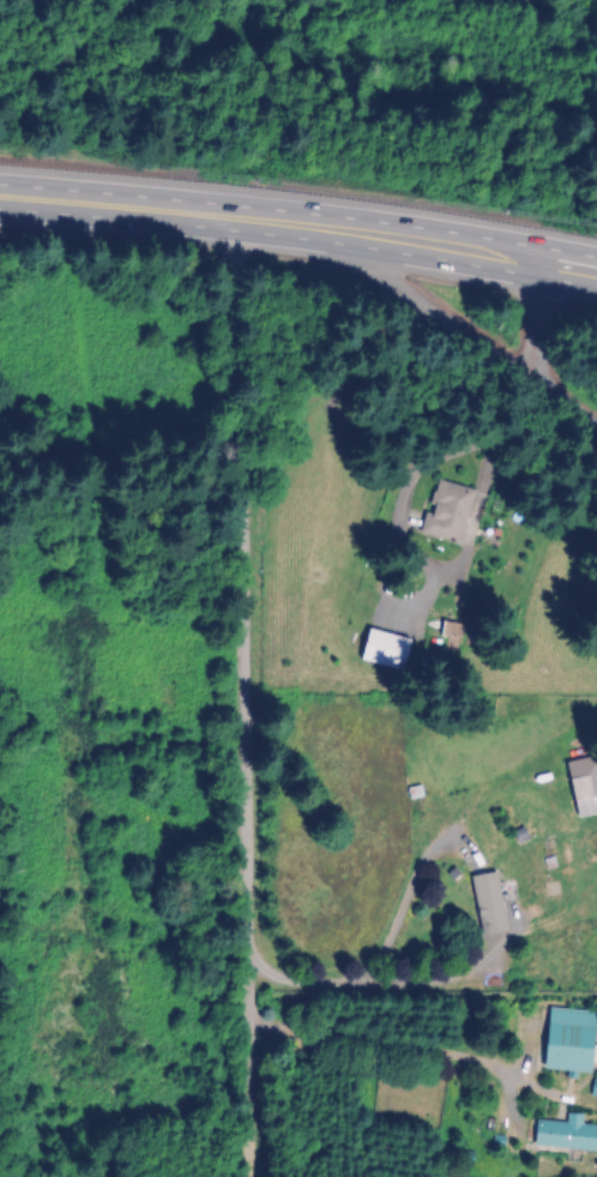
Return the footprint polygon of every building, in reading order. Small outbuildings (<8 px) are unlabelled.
[(473,492),(434,481),(419,535),(458,546),(473,492)] [(408,641),(365,630),(357,662),(399,673),(408,641)] [(566,781),(570,803),(589,799),(585,778),(566,781)] [(508,923),(470,878),(451,894),(489,939),(508,923)] [(586,1072),(592,1012),(545,1008),(539,1068),(586,1072)] [(418,1125),(430,1125),(430,1105),(418,1105),(418,1125)] [(596,1152),(596,1125),(580,1124),(581,1115),(565,1114),(564,1123),(533,1120),(531,1146),(596,1152)]
